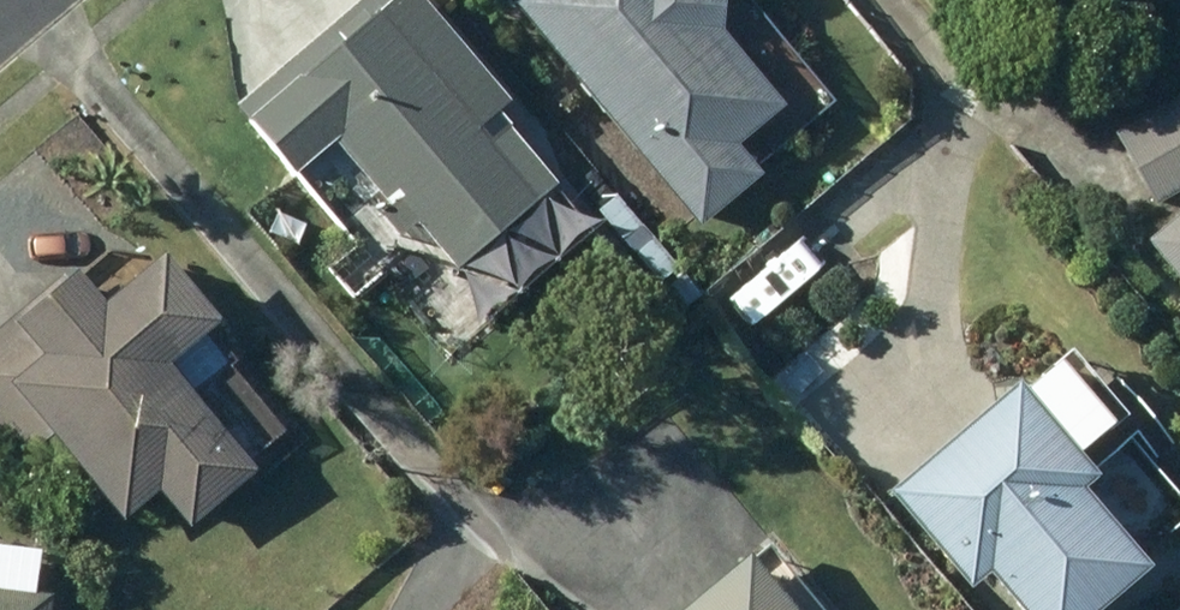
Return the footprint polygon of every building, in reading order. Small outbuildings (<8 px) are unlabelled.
[(379,210),(397,230),(415,214),(456,262),(554,176),(490,103),(505,91),(426,0),(350,0),(235,100),(291,165),(331,131),(390,200),(379,210)] [(715,0),(515,0),(697,218),(759,167),(732,135),(778,97),(714,19),(715,0)] [(1115,128),(1154,197),(1179,183),(1179,91),(1115,128)] [(1143,233),(1179,278),(1179,202),(1143,233)] [(161,355),(213,312),(158,245),(97,295),(71,263),(0,322),(0,432),(17,453),(49,427),(119,512),(155,482),(186,519),(251,465),(161,355)] [(423,307),(444,332),(471,310),(449,285),(423,307)] [(1078,480),(1094,466),(1012,370),(883,482),(965,577),(982,563),(1023,609),(1083,609),(1145,556),(1078,480)] [(743,545),(664,609),(797,609),(743,545)] [(47,590),(0,584),(0,609),(45,609),(47,590)]
